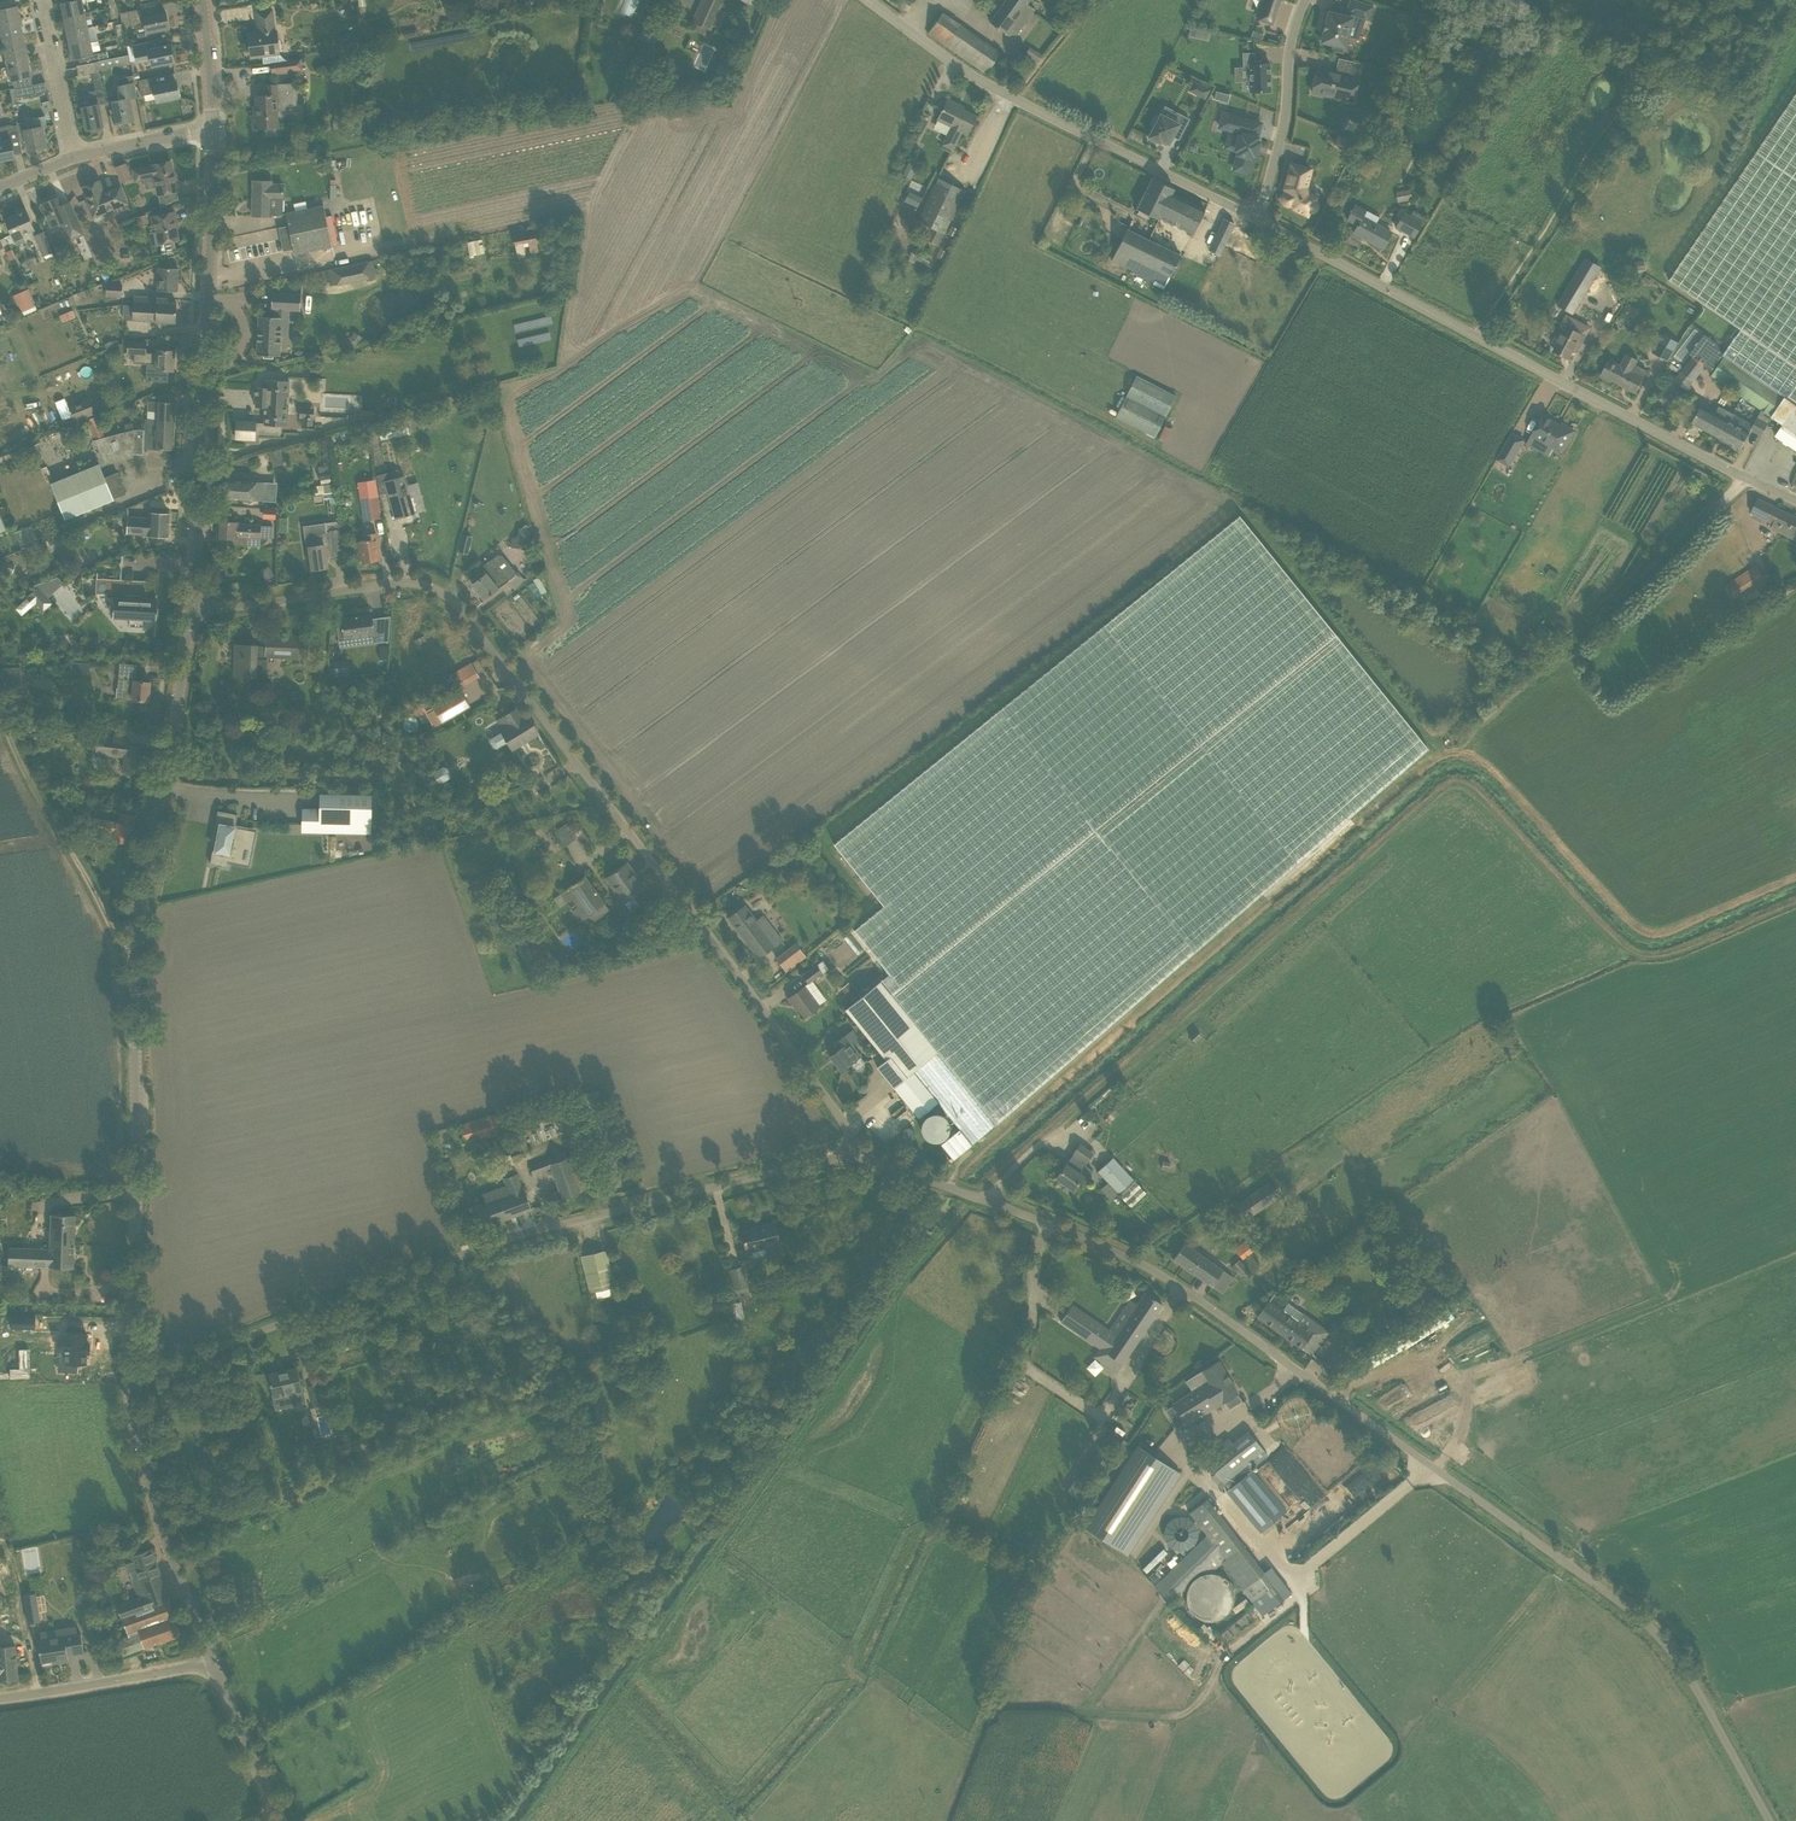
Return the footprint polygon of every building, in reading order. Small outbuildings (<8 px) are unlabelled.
[(61,3),(64,17),(89,12),(87,0),(74,0),(61,3)] [(712,25),(723,0),(702,0),(692,22),(695,23),(706,28),(710,30),(712,25)] [(1006,0),(990,22),(1013,39),(1029,16),(1006,0)] [(1029,16),(1035,9),(1027,3),(1029,0),(1006,0),(1029,16)] [(1274,18),(1279,4),(1281,0),(1265,0),(1258,20),(1272,24),(1275,18),(1274,18)] [(1346,16),(1326,12),(1322,30),(1319,30),(1317,39),(1319,40),(1319,41),(1342,46),(1347,25),(1359,27),(1362,18),(1365,19),(1370,6),(1353,0),(1348,0),(1344,12),(1347,13),(1346,16)] [(350,2),(343,8),(349,14),(355,9),(350,2)] [(0,9),(0,24),(20,20),(18,5),(0,9)] [(147,32),(169,28),(166,12),(144,16),(142,9),(129,11),(131,26),(145,24),(147,32)] [(286,60),(279,54),(276,31),(275,31),(272,9),(257,11),(259,33),(249,34),(250,47),(251,57),(262,56),(263,64),(271,63),(271,62),(286,60)] [(89,12),(64,17),(67,31),(88,27),(93,26),(90,12),(89,12)] [(1397,13),(1394,20),(1412,26),(1414,19),(1397,13)] [(0,24),(0,27),(2,38),(23,34),(20,20),(0,24)] [(124,34),(122,24),(116,25),(119,35),(124,34)] [(945,45),(986,74),(1000,54),(959,25),(945,45)] [(88,27),(67,31),(70,46),(91,41),(88,27)] [(1188,36),(1207,39),(1208,32),(1190,28),(1188,36)] [(416,29),(402,32),(403,37),(417,35),(416,29)] [(23,34),(2,38),(5,53),(26,48),(23,34)] [(115,49),(107,51),(93,53),(91,41),(70,46),(72,60),(79,59),(80,64),(98,61),(109,59),(109,57),(116,56),(115,49)] [(152,66),(174,61),(174,60),(174,61),(172,53),(172,52),(171,45),(167,46),(166,44),(164,45),(164,46),(149,49),(147,41),(127,45),(129,55),(130,61),(150,57),(152,66)] [(8,67),(29,63),(26,48),(5,53),(8,67)] [(1246,90),(1267,90),(1267,62),(1258,62),(1258,59),(1252,59),(1252,51),(1240,51),(1240,66),(1243,66),(1243,78),(1246,78),(1246,90)] [(129,55),(120,56),(122,65),(124,66),(131,64),(130,61),(129,55)] [(273,73),(303,69),(301,58),(286,60),(271,62),(271,63),(273,73)] [(91,105),(82,107),(87,130),(88,130),(87,129),(95,127),(96,128),(103,126),(99,105),(107,103),(98,61),(80,64),(77,65),(79,76),(93,73),(96,90),(88,92),(91,105)] [(31,77),(32,77),(29,63),(8,67),(11,81),(13,81),(15,88),(33,84),(31,77)] [(1312,92),(1338,98),(1353,102),(1359,78),(1358,78),(1360,66),(1351,64),(1349,76),(1317,69),(1312,92)] [(350,72),(352,75),(356,75),(359,73),(359,69),(357,66),(353,66),(350,68),(350,72)] [(665,89),(670,79),(660,74),(655,84),(665,89)] [(126,122),(134,120),(130,98),(137,96),(133,75),(124,77),(118,78),(120,90),(117,91),(119,99),(113,101),(117,123),(118,123),(126,121),(126,122)] [(138,80),(141,96),(155,93),(157,102),(179,97),(179,96),(177,88),(178,88),(176,81),(154,85),(153,77),(138,80)] [(1209,89),(1192,81),(1187,90),(1205,99),(1210,90),(1209,89)] [(17,97),(35,94),(33,84),(15,88),(10,89),(12,103),(15,102),(17,99),(17,97)] [(297,84),(264,85),(264,96),(256,96),(257,110),(255,110),(255,118),(255,117),(256,127),(265,127),(266,136),(277,135),(276,127),(278,127),(277,117),(282,117),(281,106),(298,105),(297,84)] [(1230,95),(1216,91),(1214,99),(1228,103),(1230,95)] [(1762,410),(1772,417),(1783,424),(1775,436),(1795,450),(1795,93),(1756,152),(1669,281),(1742,330),(1711,375),(1762,410)] [(957,104),(947,99),(946,102),(944,100),(940,102),(937,107),(939,110),(942,112),(938,119),(953,126),(944,145),(953,149),(962,131),(968,134),(976,116),(956,106),(957,104)] [(1261,123),(1223,113),(1219,127),(1240,133),(1239,136),(1236,135),(1232,149),(1239,151),(1234,170),(1248,173),(1253,155),(1256,156),(1260,142),(1256,141),(1261,123)] [(1160,142),(1161,140),(1169,143),(1174,134),(1180,137),(1189,119),(1181,115),(1176,123),(1161,115),(1159,117),(1157,116),(1153,123),(1155,125),(1149,137),(1151,138),(1150,140),(1157,144),(1158,141),(1160,142)] [(45,116),(39,117),(32,118),(34,128),(30,129),(29,125),(25,121),(17,123),(17,125),(21,141),(26,140),(28,150),(46,146),(42,127),(47,126),(45,116)] [(15,158),(14,154),(23,152),(20,141),(21,141),(17,125),(1,129),(3,142),(0,143),(0,161),(15,158)] [(1350,139),(1344,150),(1349,152),(1354,142),(1350,139)] [(147,189),(157,187),(158,195),(179,191),(176,178),(174,178),(171,161),(152,165),(152,166),(145,168),(144,167),(133,169),(134,174),(135,174),(134,170),(144,168),(146,178),(145,180),(147,189)] [(911,180),(918,166),(909,162),(902,175),(911,180)] [(1306,187),(1307,183),(1311,169),(1291,163),(1284,189),(1286,192),(1285,193),(1284,193),(1283,194),(1283,195),(1282,196),(1282,197),(1282,198),(1282,200),(1282,201),(1283,202),(1283,203),(1284,203),(1285,204),(1286,205),(1287,205),(1288,205),(1289,205),(1290,205),(1291,205),(1293,208),(1307,215),(1309,212),(1310,212),(1311,212),(1312,212),(1313,211),(1314,211),(1315,210),(1316,209),(1317,208),(1317,207),(1317,206),(1317,205),(1317,204),(1317,203),(1316,202),(1316,201),(1315,200),(1317,197),(1309,193),(1306,187)] [(124,165),(115,168),(121,182),(130,178),(124,165)] [(938,246),(965,190),(939,178),(917,221),(930,227),(925,239),(938,246)] [(1193,234),(1205,210),(1172,193),(1174,189),(1152,178),(1137,209),(1140,210),(1138,214),(1146,218),(1147,214),(1159,219),(1160,217),(1193,234)] [(99,180),(83,187),(94,217),(106,212),(105,211),(127,203),(120,185),(104,192),(99,180)] [(282,211),(283,211),(283,185),(271,184),(271,181),(253,181),(253,216),(271,216),(276,216),(282,214),(282,211)] [(1397,203),(1412,200),(1410,189),(1395,192),(1397,203)] [(922,198),(909,192),(904,201),(917,207),(922,198)] [(80,225),(69,201),(62,205),(58,197),(42,204),(43,206),(41,207),(43,212),(45,211),(51,227),(63,222),(66,231),(70,240),(84,235),(80,225)] [(286,213),(288,225),(278,227),(283,251),(293,249),(295,254),(332,246),(324,205),(286,213)] [(1355,205),(1347,219),(1358,225),(1354,232),(1383,248),(1391,232),(1362,216),(1365,210),(1355,205)] [(24,238),(23,234),(35,229),(26,210),(5,219),(15,241),(17,244),(25,241),(24,238)] [(174,241),(179,240),(175,223),(177,222),(175,211),(152,216),(155,232),(158,232),(160,243),(162,253),(175,250),(174,241)] [(1414,237),(1423,221),(1421,220),(1410,215),(1404,211),(1396,227),(1414,237)] [(137,218),(139,224),(148,222),(147,216),(137,218)] [(1234,224),(1224,219),(1209,250),(1219,255),(1234,224)] [(951,226),(947,233),(955,237),(958,229),(951,226)] [(1165,286),(1171,274),(1180,255),(1127,229),(1112,260),(1165,286)] [(1244,235),(1235,230),(1230,240),(1240,245),(1239,245),(1251,251),(1252,251),(1260,255),(1265,245),(1257,241),(1257,240),(1245,234),(1244,235)] [(43,255),(51,252),(43,232),(35,236),(43,255)] [(92,256),(84,235),(80,237),(82,242),(78,244),(85,259),(92,256)] [(481,238),(465,241),(468,255),(484,252),(481,238)] [(940,248),(936,256),(944,260),(948,252),(940,248)] [(909,256),(928,265),(931,258),(913,249),(909,256)] [(330,269),(327,270),(331,286),(337,285),(337,286),(370,279),(370,278),(376,276),(373,260),(372,260),(330,269)] [(1635,262),(1637,272),(1646,271),(1644,260),(1635,262)] [(1574,314),(1596,277),(1581,267),(1558,305),(1574,314)] [(157,291),(177,292),(178,268),(159,268),(157,291)] [(106,294),(121,295),(122,285),(107,284),(106,294)] [(28,289),(19,293),(23,303),(19,305),(24,316),(37,310),(28,289)] [(259,316),(257,354),(263,355),(263,358),(272,358),(272,356),(279,356),(281,318),(288,319),(289,310),(300,311),(301,295),(272,293),(271,309),(275,309),(274,317),(259,316)] [(155,322),(176,322),(177,303),(167,302),(168,298),(133,296),(132,321),(155,321),(155,322)] [(1559,331),(1553,341),(1557,344),(1554,350),(1569,357),(1573,349),(1577,351),(1585,336),(1567,326),(1562,324),(1559,331)] [(1664,334),(1659,343),(1666,347),(1660,356),(1668,361),(1678,343),(1664,334)] [(169,370),(173,370),(174,350),(157,349),(157,354),(146,353),(146,342),(128,341),(127,354),(135,354),(134,363),(145,363),(145,364),(147,364),(146,381),(168,382),(169,370)] [(1705,341),(1677,376),(1690,386),(1706,366),(1711,370),(1722,355),(1705,341)] [(1627,354),(1621,364),(1610,359),(1601,376),(1611,381),(1611,380),(1635,393),(1643,377),(1647,369),(1636,363),(1637,360),(1627,354)] [(1176,396),(1136,376),(1116,417),(1156,437),(1176,396)] [(277,432),(277,425),(287,425),(288,405),(287,405),(288,397),(289,397),(290,380),(265,379),(265,387),(255,387),(255,398),(256,399),(256,407),(265,407),(264,424),(256,423),(256,422),(237,421),(236,438),(255,439),(255,431),(277,432)] [(118,407),(124,405),(120,395),(114,397),(118,407)] [(70,407),(76,420),(95,412),(89,399),(70,407)] [(175,425),(176,402),(148,401),(147,419),(146,427),(155,427),(155,424),(175,425)] [(1692,423),(1719,437),(1731,413),(1719,406),(1715,413),(1701,406),(1692,423)] [(1768,423),(1772,417),(1762,410),(1757,417),(1768,423)] [(1754,425),(1731,413),(1719,437),(1741,449),(1754,425)] [(95,440),(106,437),(97,415),(87,420),(95,440)] [(1533,434),(1562,451),(1573,430),(1562,424),(1561,425),(1544,416),(1533,434)] [(106,437),(95,440),(105,465),(133,457),(134,455),(143,455),(144,448),(174,450),(175,425),(155,424),(155,427),(146,427),(146,429),(137,429),(106,437)] [(354,434),(355,438),(357,440),(361,439),(363,436),(362,433),(359,431),(356,432),(354,434)] [(92,436),(90,436),(83,433),(81,432),(75,446),(86,450),(92,436)] [(1505,444),(1496,459),(1509,466),(1518,451),(1505,444)] [(272,467),(284,464),(280,449),(269,453),(272,467)] [(105,477),(99,463),(50,483),(65,519),(126,494),(117,472),(105,477)] [(52,479),(47,466),(41,468),(46,481),(52,479)] [(385,481),(388,492),(396,518),(414,513),(404,475),(385,481)] [(267,482),(225,480),(225,486),(222,486),(221,498),(266,501),(267,483),(267,482)] [(334,492),(323,494),(324,500),(329,499),(330,505),(336,504),(334,492)] [(365,520),(383,517),(380,496),(361,499),(365,520)] [(1751,512),(1774,523),(1772,528),(1795,540),(1795,517),(1758,498),(1751,512)] [(262,507),(260,517),(273,519),(274,509),(262,507)] [(149,535),(168,536),(170,513),(150,512),(150,513),(149,513),(148,518),(128,517),(127,534),(149,535)] [(938,1102),(953,1121),(960,1129),(941,1144),(953,1159),(1297,862),(1427,748),(1239,516),(999,710),(834,843),(885,906),(854,930),(889,974),(845,1009),(886,1060),(877,1067),(919,1118),(938,1102)] [(237,536),(260,537),(272,538),(273,526),(238,524),(238,522),(218,521),(217,538),(237,539),(237,536)] [(307,534),(312,569),(328,567),(325,551),(332,550),(342,549),(338,521),(325,523),(326,531),(307,534)] [(531,530),(519,528),(515,547),(528,550),(530,542),(528,542),(531,530)] [(363,562),(379,559),(377,548),(379,548),(377,538),(376,533),(368,534),(369,540),(360,541),(360,542),(353,543),(351,545),(352,552),(355,554),(362,553),(363,562)] [(61,536),(49,541),(52,549),(64,544),(61,536)] [(467,555),(471,539),(463,537),(459,553),(467,555)] [(483,570),(486,574),(472,584),(484,599),(498,589),(498,588),(508,580),(515,589),(527,580),(521,577),(518,572),(515,572),(503,555),(498,555),(483,566),(483,570)] [(1,568),(13,573),(15,565),(3,561),(1,568)] [(1756,565),(1727,584),(1735,596),(1764,577),(1756,565)] [(1559,574),(1550,568),(1546,575),(1555,580),(1559,574)] [(98,572),(97,572),(96,593),(107,593),(107,597),(114,597),(113,618),(129,619),(129,620),(130,620),(130,627),(131,627),(143,628),(144,620),(156,621),(158,598),(144,598),(144,595),(146,595),(147,581),(117,579),(117,577),(110,577),(110,579),(98,578),(98,572)] [(37,603),(44,612),(53,603),(48,598),(49,597),(48,596),(46,592),(46,588),(48,584),(51,581),(55,580),(59,581),(63,583),(63,584),(64,584),(58,577),(34,585),(37,588),(29,595),(37,603)] [(34,605),(27,598),(15,608),(22,616),(34,605)] [(339,639),(356,637),(357,642),(369,641),(368,635),(375,634),(372,614),(341,618),(342,627),(337,627),(339,639)] [(1551,634),(1541,629),(1538,627),(1534,635),(1537,636),(1546,641),(1551,634)] [(257,645),(236,644),(235,659),(237,659),(236,672),(236,676),(234,676),(234,677),(249,677),(249,682),(266,683),(266,661),(266,656),(308,658),(309,637),(267,636),(266,646),(257,646),(257,645)] [(388,645),(381,645),(380,659),(387,660),(388,645)] [(80,668),(81,662),(71,661),(70,672),(76,672),(80,668)] [(334,674),(349,672),(348,664),(341,665),(340,661),(333,662),(334,674)] [(462,683),(478,678),(472,662),(456,668),(462,683)] [(132,699),(149,701),(149,700),(150,683),(151,683),(151,682),(134,680),(136,665),(120,663),(120,671),(119,671),(117,688),(125,689),(124,698),(132,699)] [(444,724),(471,705),(460,690),(425,711),(435,727),(443,723),(444,724)] [(527,715),(520,706),(497,720),(503,730),(491,738),(490,742),(493,748),(497,748),(508,742),(512,750),(539,733),(528,715),(527,715)] [(123,771),(145,773),(148,746),(127,744),(128,735),(114,734),(114,738),(97,736),(96,754),(125,757),(123,771)] [(430,773),(436,783),(450,775),(444,764),(430,773)] [(320,808),(319,833),(371,834),(372,794),(320,793),(320,808)] [(219,836),(216,851),(213,851),(210,864),(228,867),(229,861),(239,862),(243,844),(253,846),(255,835),(245,833),(246,829),(235,827),(238,814),(218,811),(213,835),(219,836)] [(115,841),(126,843),(128,832),(133,833),(137,815),(120,812),(119,822),(94,817),(92,829),(107,832),(105,838),(107,841),(115,842),(115,841)] [(587,837),(580,828),(574,833),(580,842),(587,837)] [(79,847),(86,842),(80,834),(73,839),(79,847)] [(645,888),(627,863),(605,879),(623,903),(645,888)] [(605,903),(585,876),(561,893),(580,921),(605,903)] [(728,917),(759,958),(781,940),(762,915),(756,920),(745,905),(728,917)] [(537,954),(545,949),(538,937),(529,942),(537,954)] [(796,943),(788,949),(798,963),(806,957),(796,943)] [(555,958),(549,951),(539,958),(539,959),(546,968),(550,965),(549,963),(555,958)] [(575,964),(571,959),(567,962),(571,967),(575,964)] [(823,960),(816,965),(818,967),(822,973),(828,969),(829,969),(823,960)] [(818,967),(816,965),(802,975),(808,984),(817,977),(822,973),(818,967)] [(841,989),(850,1000),(858,994),(848,982),(841,989)] [(796,1005),(805,1017),(820,1006),(805,985),(788,998),(794,1006),(796,1005)] [(1201,1036),(1196,1031),(1190,1037),(1194,1042),(1201,1036)] [(865,1062),(860,1056),(845,1036),(838,1041),(842,1047),(830,1056),(841,1070),(850,1064),(854,1070),(858,1070),(864,1066),(865,1062)] [(495,1114),(460,1124),(466,1145),(502,1134),(495,1114)] [(529,1149),(523,1135),(515,1138),(520,1152),(529,1149)] [(1085,1165),(1087,1162),(1086,1161),(1092,1153),(1080,1144),(1074,1153),(1066,1164),(1064,1166),(1056,1178),(1074,1190),(1083,1177),(1086,1179),(1092,1170),(1085,1165)] [(938,1154),(944,1162),(949,1158),(943,1150),(938,1154)] [(576,1154),(567,1157),(565,1151),(548,1157),(549,1159),(530,1166),(533,1174),(552,1168),(559,1190),(550,1193),(552,1202),(562,1198),(589,1189),(576,1154)] [(1098,1172),(1118,1194),(1134,1179),(1113,1157),(1098,1172)] [(1161,1169),(1169,1171),(1171,1162),(1163,1161),(1161,1169)] [(504,1178),(506,1186),(483,1194),(486,1203),(476,1207),(483,1227),(531,1209),(532,1209),(525,1189),(524,1190),(517,1173),(504,1178)] [(1247,1204),(1254,1214),(1280,1197),(1270,1181),(1235,1204),(1239,1209),(1247,1204)] [(900,1213),(892,1209),(892,1208),(887,1217),(895,1221),(896,1220),(900,1213)] [(50,1243),(75,1244),(76,1215),(51,1214),(50,1243)] [(779,1244),(774,1222),(758,1226),(758,1228),(742,1232),(747,1252),(769,1246),(772,1259),(781,1257),(778,1244),(779,1244)] [(1243,1258),(1258,1246),(1247,1233),(1232,1245),(1243,1258)] [(50,1267),(74,1268),(75,1244),(50,1243),(50,1249),(35,1248),(34,1266),(50,1267)] [(1212,1286),(1223,1270),(1184,1243),(1173,1259),(1212,1286)] [(9,1265),(0,1265),(0,1275),(23,1276),(24,1266),(34,1266),(35,1248),(9,1247),(9,1265)] [(615,1286),(606,1250),(582,1255),(590,1292),(615,1286)] [(1248,1269),(1239,1259),(1231,1267),(1240,1277),(1248,1269)] [(741,1267),(732,1269),(737,1288),(746,1286),(741,1267)] [(1015,1278),(1001,1271),(993,1290),(1007,1296),(1011,1288),(1010,1288),(1011,1285),(1012,1286),(1015,1278)] [(1138,1304),(1130,1299),(1109,1330),(1072,1305),(1061,1321),(1099,1347),(1123,1363),(1163,1305),(1145,1293),(1138,1304)] [(1257,1317),(1312,1355),(1329,1331),(1289,1303),(1284,1310),(1269,1300),(1257,1317)] [(1392,1327),(1384,1313),(1370,1321),(1378,1335),(1392,1327)] [(35,1317),(11,1316),(11,1328),(35,1329),(35,1317)] [(82,1325),(66,1324),(66,1338),(59,1338),(58,1350),(66,1350),(65,1363),(86,1363),(86,1353),(89,1353),(89,1344),(86,1344),(87,1333),(82,1333),(82,1325)] [(17,1367),(8,1367),(8,1377),(29,1376),(28,1347),(17,1348),(17,1367)] [(1086,1367),(1095,1375),(1103,1366),(1094,1358),(1086,1367)] [(777,1359),(767,1361),(767,1362),(762,1363),(764,1372),(770,1371),(770,1374),(780,1372),(777,1359)] [(1180,1428),(1214,1407),(1215,1408),(1238,1393),(1218,1361),(1185,1381),(1190,1389),(1165,1405),(1180,1428)] [(272,1385),(275,1399),(302,1393),(296,1369),(270,1375),(272,1383),(270,1383),(270,1386),(272,1385)] [(314,1407),(324,1405),(328,1404),(325,1390),(321,1391),(319,1384),(309,1386),(314,1407)] [(1270,1458),(1248,1431),(1225,1449),(1221,1443),(1203,1458),(1229,1489),(1226,1491),(1261,1532),(1286,1511),(1253,1471),(1270,1458)] [(1091,1525),(1132,1552),(1185,1471),(1143,1444),(1091,1525)] [(1189,1511),(1207,1535),(1198,1543),(1155,1586),(1171,1602),(1184,1590),(1186,1585),(1200,1571),(1215,1571),(1221,1564),(1262,1616),(1291,1593),(1271,1567),(1264,1572),(1243,1546),(1206,1499),(1189,1511)] [(696,1530),(706,1523),(698,1514),(692,1518),(689,1521),(696,1530)] [(121,1615),(169,1599),(151,1549),(133,1556),(135,1562),(127,1564),(139,1598),(118,1606),(121,1615)] [(15,1583),(8,1557),(0,1559),(0,1587),(15,1583)] [(1233,1603),(1233,1598),(1233,1593),(1232,1589),(1230,1585),(1226,1581),(1222,1578),(1219,1576),(1215,1575),(1210,1574),(1205,1575),(1201,1576),(1196,1578),(1192,1581),(1190,1585),(1187,1590),(1186,1594),(1186,1599),(1186,1603),(1188,1608),(1191,1612),(1193,1615),(1198,1619),(1203,1621),(1207,1622),(1211,1622),(1216,1621),(1220,1620),(1224,1617),(1228,1614),(1230,1610),(1232,1607),(1233,1603)] [(93,1576),(82,1577),(84,1589),(95,1587),(93,1576)] [(41,1621),(36,1592),(24,1594),(29,1623),(41,1621)] [(1232,1609),(1235,1613),(1249,1603),(1245,1598),(1232,1609)] [(128,1633),(130,1637),(119,1641),(124,1655),(181,1635),(169,1599),(121,1615),(128,1633)] [(225,1621),(217,1624),(220,1632),(228,1629),(225,1621)] [(52,1662),(53,1662),(68,1660),(67,1654),(84,1652),(81,1633),(77,1634),(76,1626),(52,1630),(53,1638),(38,1640),(41,1662),(52,1660),(52,1662)] [(18,1678),(16,1645),(0,1646),(0,1679),(18,1678)]
